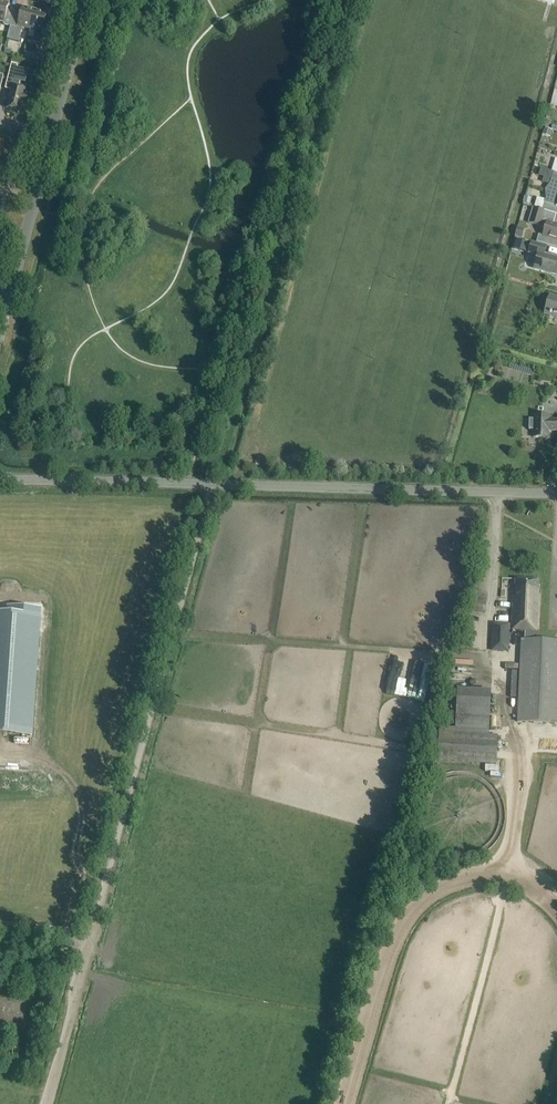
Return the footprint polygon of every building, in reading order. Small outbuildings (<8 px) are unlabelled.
[(14,12),(8,11),(9,4),(0,2),(0,22),(4,23),(3,26),(10,27),(14,12)] [(30,30),(35,11),(22,8),(21,14),(14,12),(10,27),(7,39),(19,42),(22,28),(30,30)] [(48,40),(48,37),(52,22),(46,21),(47,14),(35,11),(30,30),(35,32),(32,43),(40,45),(42,39),(48,40)] [(33,55),(31,62),(42,65),(44,57),(33,55)] [(26,91),(19,89),(20,82),(14,81),(18,66),(11,64),(7,81),(11,90),(7,109),(21,112),(22,106),(27,108),(30,96),(25,95),(26,91)] [(556,194),(556,174),(553,173),(549,186),(546,191),(556,194)] [(546,191),(546,198),(542,211),(556,215),(556,194),(546,191)] [(542,221),(545,212),(533,208),(528,224),(545,229),(542,237),(538,236),(536,243),(556,249),(556,225),(547,222),(546,222),(542,221)] [(556,269),(556,259),(544,256),(546,247),(531,243),(528,254),(538,256),(534,269),(555,275),(556,269)] [(550,297),(550,296),(544,315),(545,315),(545,314),(556,317),(556,299),(550,297)] [(529,420),(529,431),(534,431),(534,438),(548,439),(549,432),(556,432),(556,421),(549,420),(549,417),(534,416),(534,420),(529,420)] [(538,581),(515,580),(514,594),(512,594),(511,626),(493,625),(492,651),(507,652),(508,631),(525,632),(524,641),(521,641),(517,723),(556,725),(556,642),(538,641),(540,591),(539,590),(539,587),(538,587),(538,581)] [(472,613),(484,614),(486,602),(474,600),(472,613)] [(488,736),(490,695),(457,693),(456,729),(439,728),(438,761),(496,765),(497,737),(488,736)] [(434,778),(435,763),(428,763),(427,778),(434,778)]
